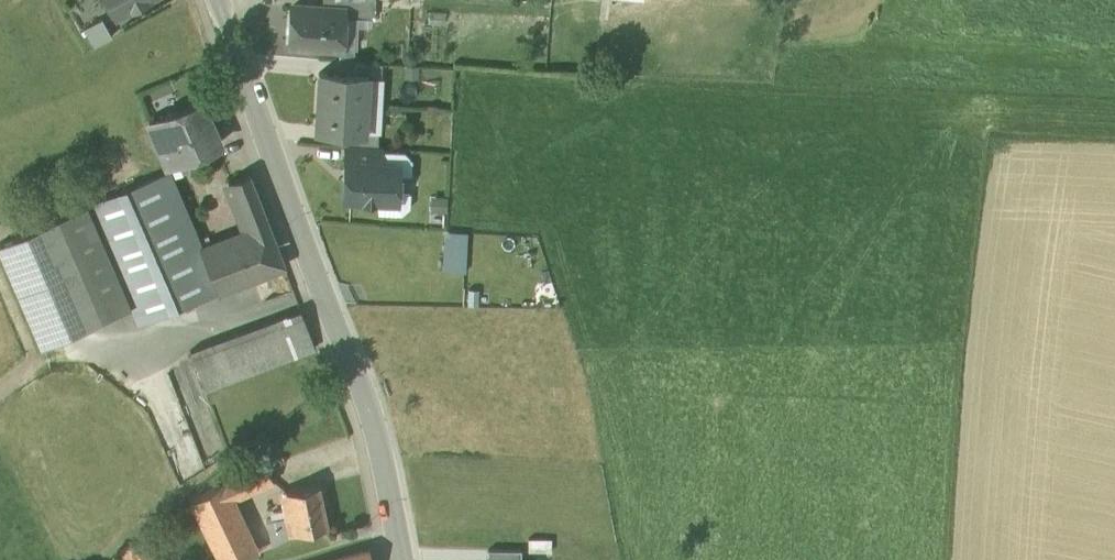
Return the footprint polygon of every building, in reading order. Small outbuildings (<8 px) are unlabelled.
[(115,24),(157,0),(102,0),(115,24)] [(322,9),(343,10),(343,18),(374,19),(375,0),(322,0),(322,9)] [(322,9),(292,8),(290,46),(341,49),(343,18),(343,10),(322,9)] [(102,23),(85,33),(95,51),(112,41),(102,23)] [(383,63),(354,62),(353,75),(369,76),(369,78),(382,79),(383,63)] [(353,75),(320,73),(316,130),(349,132),(366,133),(366,131),(369,78),(369,76),(353,75)] [(202,106),(150,129),(167,169),(219,146),(202,106)] [(379,132),(366,131),(366,133),(349,132),(349,145),(379,146),(379,132)] [(379,146),(349,145),(348,162),(350,164),(379,165),(380,164),(380,147),(379,146)] [(379,165),(350,164),(349,181),(346,181),(345,199),(397,201),(399,165),(380,164),(379,165)] [(170,176),(58,223),(102,325),(130,313),(137,329),(218,295),(203,253),(182,206),(170,176)] [(268,226),(249,176),(230,184),(251,233),(268,226)] [(0,248),(0,255),(41,351),(102,325),(58,223),(0,248)] [(251,233),(203,253),(218,295),(284,267),(268,226),(251,233)] [(443,234),(442,267),(464,268),(466,234),(443,234)] [(302,317),(193,361),(205,394),(292,359),(287,346),(310,336),(302,317)] [(310,336),(287,346),(292,359),(315,350),(310,336)] [(264,463),(223,482),(232,501),(273,482),(264,463)] [(192,504),(219,559),(245,559),(257,554),(232,501),(223,482),(192,504)] [(319,487),(287,494),(290,510),(296,535),(328,528),(319,487)] [(290,510),(272,514),(274,521),(266,522),(272,547),(296,535),(290,510)] [(527,553),(550,553),(550,542),(527,542),(527,553)] [(488,550),(488,559),(521,559),(521,551),(488,550)]
